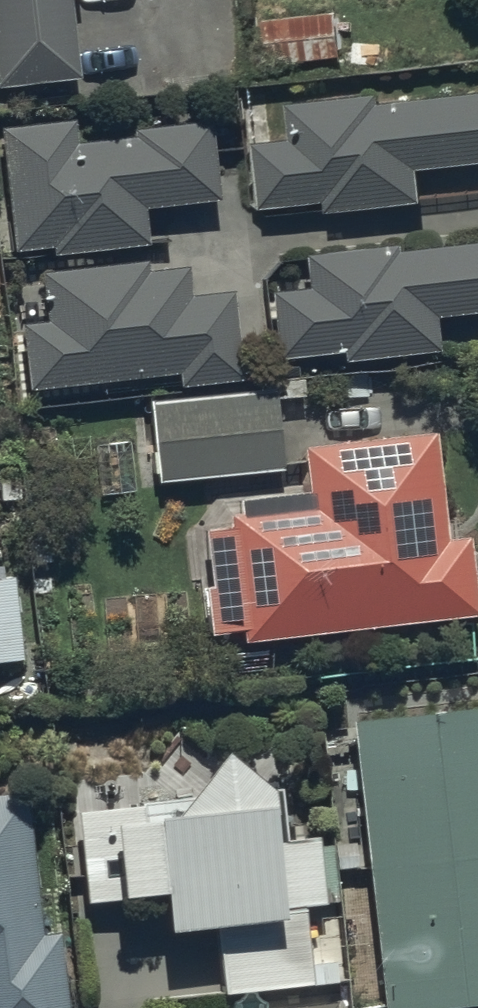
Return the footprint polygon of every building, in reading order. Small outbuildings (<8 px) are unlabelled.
[(80,81),(72,0),(0,0),(0,89),(80,81)] [(342,57),(337,13),(260,21),(264,65),(342,57)] [(477,165),(477,93),(380,103),(379,94),(287,104),(291,139),(254,143),(261,210),(326,204),(327,213),(423,203),(420,171),(477,165)] [(146,210),(220,203),(212,123),(134,131),(134,139),(78,145),(75,121),(2,129),(15,254),(52,250),(53,258),(149,248),(146,210)] [(477,316),(477,244),(398,253),(397,247),(305,257),(309,291),(271,295),(278,362),(343,356),(344,365),(440,355),(437,320),(477,316)] [(181,390),(244,383),(234,292),(192,297),(189,268),(149,273),(147,263),(42,274),(47,323),(22,326),(29,392),(179,376),(181,390)] [(161,485),(284,473),(276,392),(153,404),(161,485)] [(477,621),(477,611),(470,541),(448,544),(436,436),(302,451),(307,495),(238,502),(240,517),(228,518),(229,529),(204,532),(210,587),(204,588),(210,639),(243,636),(244,646),(477,621)] [(101,497),(136,494),(131,443),(97,446),(101,497)] [(24,663),(14,580),(0,582),(0,665),(24,663)] [(47,697),(43,667),(21,671),(25,700),(47,697)] [(356,746),(384,1007),(477,1007),(477,733),(356,746)] [(223,999),(313,989),(306,910),(327,909),(320,841),(276,845),(272,797),(225,759),(175,823),(145,828),(144,809),(79,815),(88,907),(165,901),(168,938),(218,934),(223,999)] [(62,935),(43,937),(29,795),(0,798),(0,1007),(69,1007),(62,935)] [(337,872),(358,870),(356,845),(335,847),(337,872)] [(316,988),(339,986),(337,965),(315,966),(316,988)]
